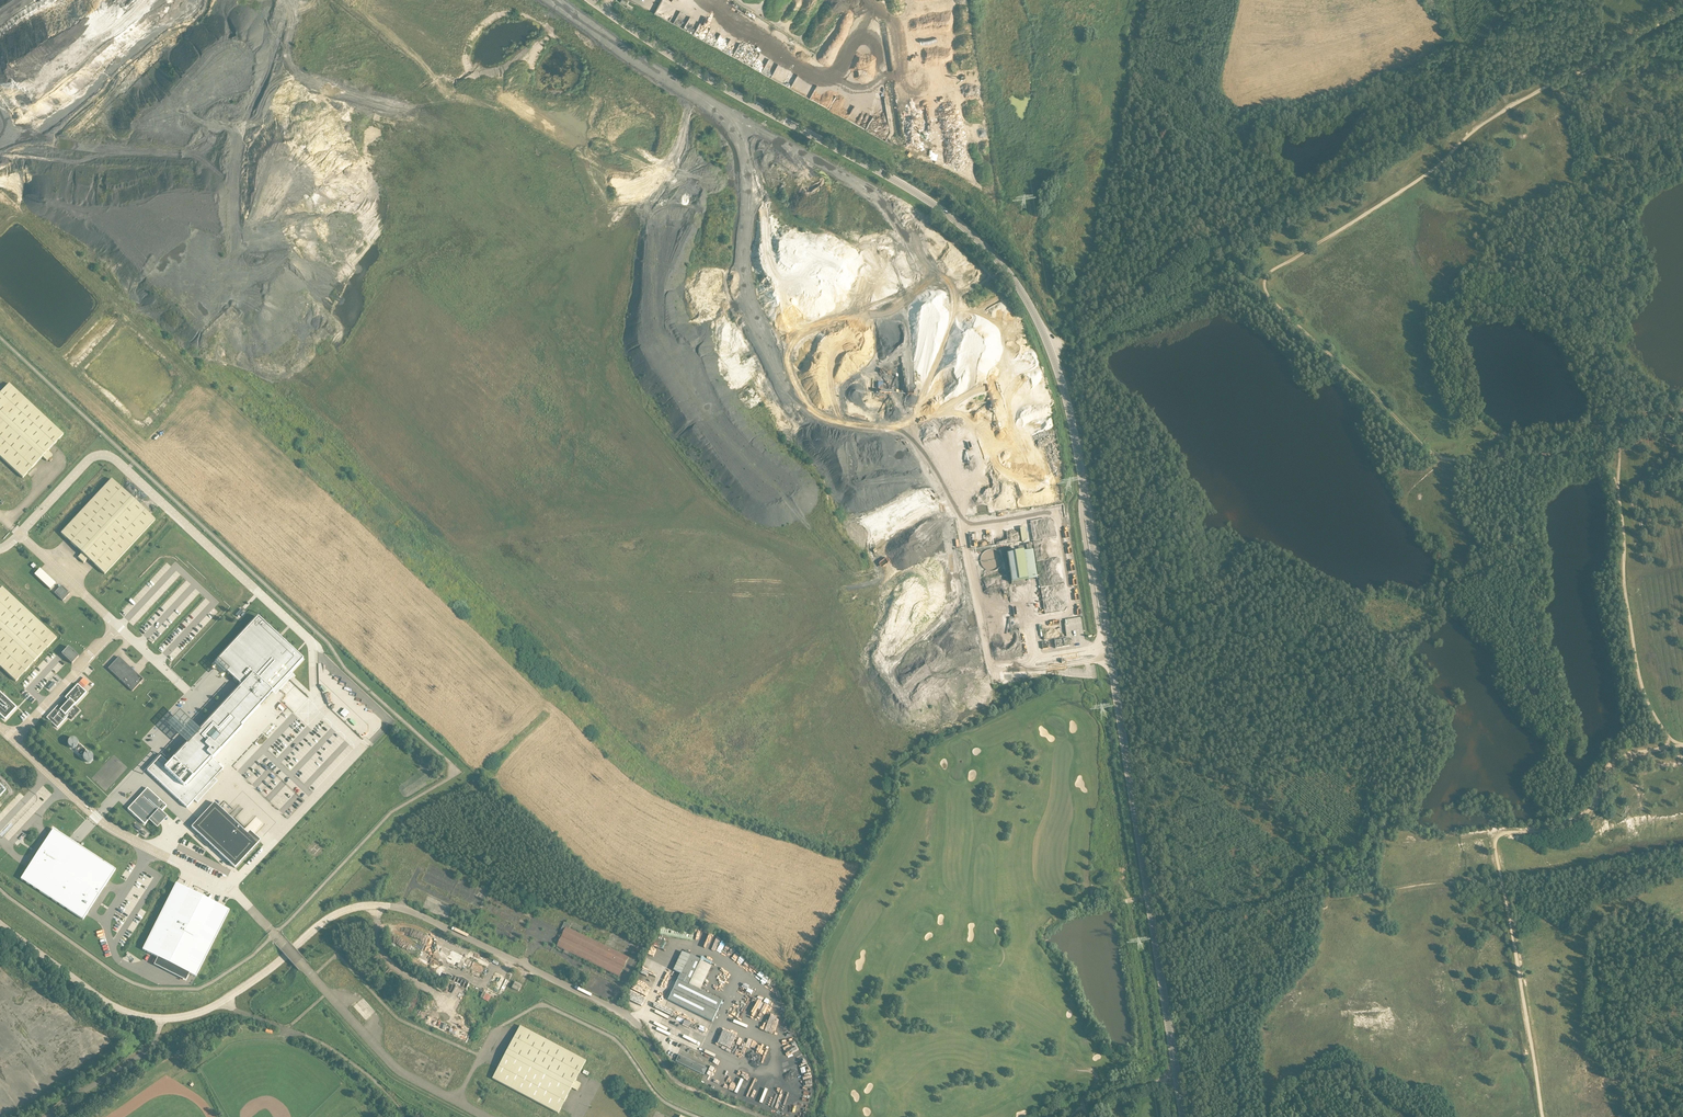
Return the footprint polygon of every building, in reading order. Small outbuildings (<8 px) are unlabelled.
[(9,384),(0,394),(0,458),(22,479),(42,458),(47,462),(53,456),(48,451),(63,435),(9,384)] [(104,575),(155,520),(121,488),(119,486),(112,479),(60,534),(65,539),(82,554),(78,558),(84,564),(88,559),(104,575)] [(1020,529),(1023,542),(1029,541),(1026,528),(1020,529)] [(1001,568),(1001,550),(985,550),(985,561),(987,560),(987,568),(1001,568)] [(1033,553),(1024,555),(1028,583),(1037,581),(1033,553)] [(56,584),(39,569),(34,575),(50,590),(56,584)] [(63,601),(70,594),(61,586),(54,594),(63,601)] [(2,588),(0,590),(0,668),(16,682),(57,639),(2,588)] [(222,770),(212,760),(242,728),(240,726),(261,704),(303,659),(283,641),(257,617),(216,662),(241,686),(221,708),(221,709),(192,741),(191,740),(168,764),(160,757),(146,771),(186,809),(222,770)] [(1054,641),(1056,649),(1071,646),(1069,639),(1054,641)] [(78,657),(68,648),(62,655),(72,664),(78,657)] [(108,669),(132,692),(143,680),(138,676),(119,658),(117,659),(116,658),(113,660),(115,662),(108,669)] [(52,679),(45,687),(50,691),(57,684),(52,679)] [(52,712),(46,718),(56,728),(67,716),(70,719),(78,711),(73,706),(85,693),(77,685),(55,708),(56,710),(53,713),(52,712)] [(5,720),(16,708),(3,696),(0,693),(0,715),(5,720)] [(201,732),(179,712),(166,726),(187,746),(201,732)] [(69,747),(70,748),(71,749),(72,749),(73,749),(74,749),(76,750),(75,751),(80,756),(81,755),(83,757),(83,758),(83,759),(83,760),(84,761),(84,762),(85,762),(86,763),(87,763),(88,763),(89,763),(90,763),(91,762),(92,761),(93,760),(93,759),(93,758),(93,757),(93,756),(92,755),(91,754),(90,754),(90,753),(89,753),(88,753),(87,753),(85,751),(86,751),(80,746),(79,746),(78,745),(78,744),(78,743),(77,742),(77,741),(76,740),(75,739),(74,739),(73,739),(72,739),(71,739),(70,739),(69,740),(69,741),(68,741),(68,742),(68,743),(68,744),(68,745),(68,746),(68,747),(69,747)] [(159,815),(166,807),(147,789),(143,793),(138,798),(128,810),(144,825),(157,812),(159,814),(158,814),(159,815)] [(247,835),(214,804),(192,828),(235,868),(260,842),(250,832),(247,835)] [(78,846),(53,830),(50,835),(20,880),(83,921),(100,896),(105,899),(109,893),(103,889),(109,881),(116,870),(78,846)] [(196,894),(188,890),(176,884),(143,950),(196,977),(229,911),(203,898),(206,892),(199,889),(196,894)] [(563,934),(559,941),(560,942),(557,947),(619,977),(628,959),(569,929),(571,926),(565,923),(560,932),(563,934)] [(694,931),(662,924),(660,935),(692,941),(694,931)] [(689,956),(670,996),(668,1001),(712,1022),(722,1002),(700,991),(690,986),(702,962),(689,956)] [(650,962),(653,962),(653,970),(660,970),(659,959),(650,960),(650,962)] [(515,982),(512,989),(519,992),(522,985),(515,982)] [(586,1062),(521,1027),(493,1080),(558,1114),(572,1089),(577,1092),(581,1085),(575,1082),(586,1062)] [(700,1074),(703,1067),(679,1055),(676,1062),(700,1074)]
